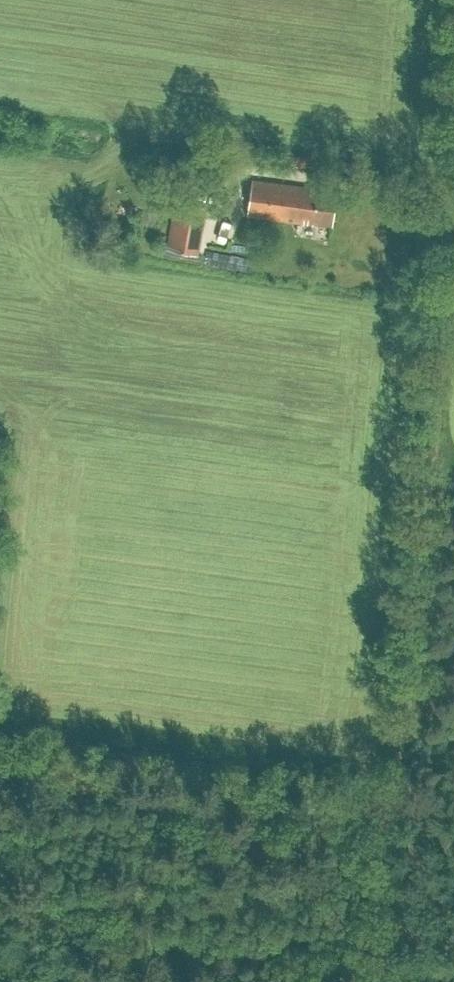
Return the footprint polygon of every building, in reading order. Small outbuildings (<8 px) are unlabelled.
[(246,215),(312,224),(312,223),(332,226),(336,192),(251,180),(246,215)] [(175,200),(167,247),(199,253),(207,206),(175,200)]
